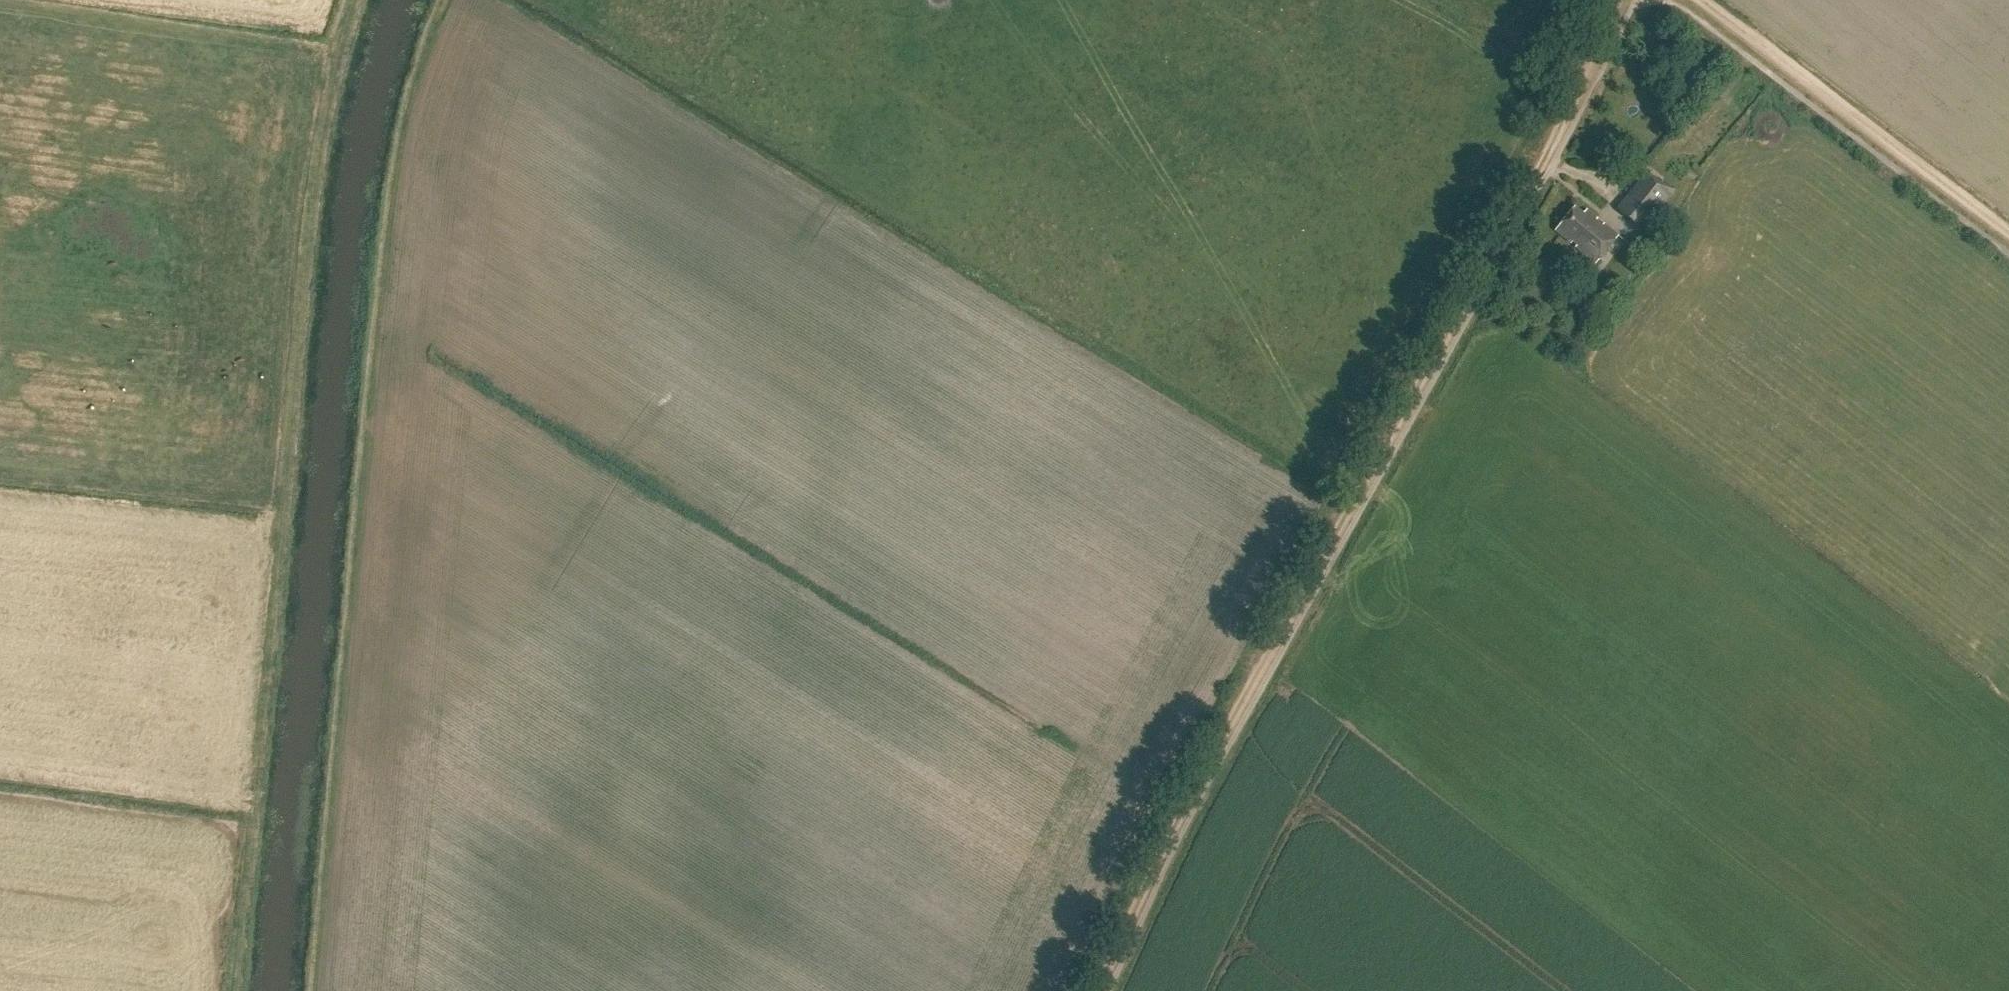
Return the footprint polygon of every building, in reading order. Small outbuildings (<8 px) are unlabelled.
[(1614,206),(1641,228),(1673,189),(1646,168),(1614,206)] [(1576,208),(1557,232),(1597,264),(1620,236),(1606,225),(1602,229),(1593,222),(1596,218),(1586,210),(1583,214),(1576,208)]
